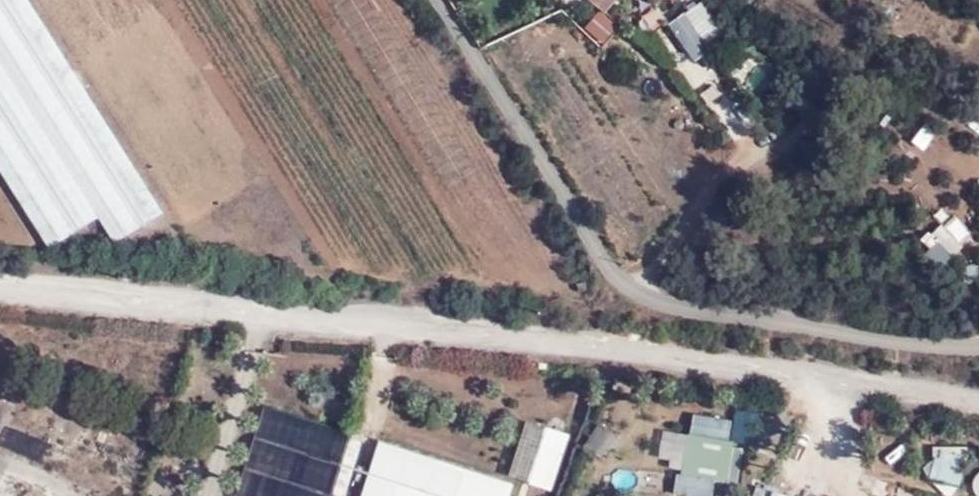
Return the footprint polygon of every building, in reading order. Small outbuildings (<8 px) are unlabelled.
[(46,249),(97,216),(113,243),(160,212),(27,0),(0,0),(0,174),(46,249)] [(608,13),(617,0),(590,0),(608,13)] [(704,1),(668,24),(695,65),(731,41),(704,1)] [(580,25),(601,44),(618,27),(597,7),(580,25)] [(263,404),(236,495),(512,495),(515,484),(263,404)] [(734,410),(734,440),(758,440),(758,410),(734,410)] [(695,415),(692,435),(688,434),(682,474),(675,473),(672,495),(674,495),(714,495),(716,483),(728,485),(735,443),(730,443),(733,421),(695,415)] [(525,418),(505,474),(551,489),(570,433),(525,418)] [(657,450),(680,454),(684,433),(660,429),(657,450)] [(955,487),(966,455),(937,446),(927,478),(955,487)]
